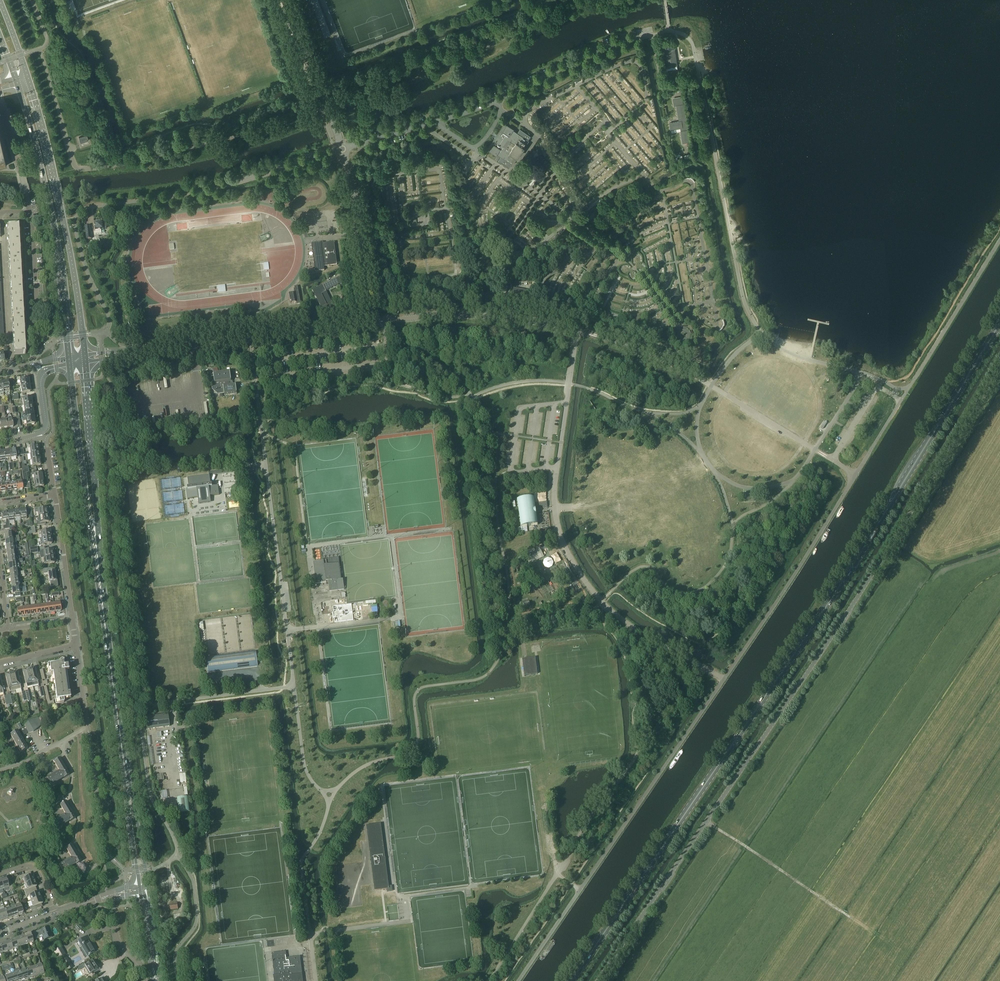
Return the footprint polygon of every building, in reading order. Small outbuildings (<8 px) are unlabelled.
[(331,34),(319,0),(311,0),(325,37),(331,34)] [(673,41),(661,43),(662,51),(674,49),(673,41)] [(664,52),(667,67),(677,65),(674,50),(664,52)] [(665,68),(667,78),(679,76),(677,67),(665,68)] [(682,98),(673,99),(674,106),(677,105),(679,117),(679,121),(670,123),(671,129),(680,128),(683,143),(689,142),(682,98)] [(512,164),(513,165),(514,162),(515,162),(518,157),(518,156),(519,157),(524,150),(523,149),(524,148),(529,140),(528,140),(531,136),(520,129),(517,133),(513,129),(514,129),(509,126),(509,125),(507,124),(507,125),(504,124),(497,134),(497,135),(495,137),(488,148),(490,149),(490,150),(489,150),(496,155),(496,154),(498,155),(500,156),(501,157),(498,161),(509,168),(512,164)] [(79,137),(81,143),(88,140),(87,134),(79,137)] [(103,222),(94,223),(95,231),(96,231),(96,234),(102,233),(101,230),(104,230),(104,229),(106,228),(106,224),(103,224),(103,222)] [(8,227),(8,243),(19,242),(18,226),(8,227)] [(8,243),(9,259),(20,258),(19,242),(8,243)] [(324,244),(321,245),(321,242),(312,244),(315,272),(324,271),(324,267),(337,265),(334,242),(323,244),(324,244)] [(9,259),(10,275),(21,274),(20,258),(9,259)] [(10,275),(11,291),(22,290),(21,274),(10,275)] [(323,285),(313,290),(316,297),(324,313),(337,307),(335,302),(331,303),(326,291),(342,283),(340,277),(323,285)] [(289,295),(291,303),(296,302),(297,305),(301,304),(298,288),(294,289),(295,293),(289,295)] [(525,291),(513,289),(512,297),(516,298),(520,298),(520,299),(524,299),(524,300),(525,291)] [(11,291),(12,307),(23,306),(22,290),(11,291)] [(12,307),(13,323),(24,322),(23,306),(12,307)] [(13,323),(14,339),(24,338),(24,322),(13,323)] [(24,338),(14,339),(14,355),(25,354),(24,338)] [(213,373),(214,377),(211,377),(212,387),(213,389),(218,394),(220,394),(224,394),(224,396),(237,394),(236,384),(231,384),(231,382),(231,381),(232,381),(231,381),(230,371),(213,373)] [(8,381),(2,382),(3,393),(10,391),(8,381)] [(21,469),(22,470),(28,469),(28,467),(24,467),(24,461),(20,462),(21,464),(21,469)] [(188,489),(186,490),(187,499),(198,498),(198,502),(210,500),(210,496),(219,495),(218,486),(212,486),(212,484),(211,484),(209,475),(188,478),(189,487),(188,487),(188,489)] [(43,480),(35,481),(36,490),(40,489),(40,487),(43,486),(43,480)] [(527,499),(523,500),(517,501),(521,527),(527,527),(527,526),(531,526),(537,525),(536,514),(535,510),(534,498),(527,499)] [(38,513),(39,517),(48,515),(47,509),(42,509),(42,507),(34,508),(35,513),(38,513)] [(48,515),(39,517),(39,521),(36,521),(36,526),(44,525),(44,523),(48,522),(48,515)] [(4,534),(5,540),(12,539),(12,533),(11,530),(7,531),(7,534),(4,534)] [(51,537),(42,539),(40,539),(40,543),(38,543),(39,546),(45,545),(52,544),(51,537)] [(539,547),(525,553),(530,565),(544,558),(539,547)] [(53,557),(44,558),(45,562),(43,562),(43,565),(54,563),(53,557)] [(327,586),(326,585),(329,585),(329,591),(338,590),(338,591),(344,590),(343,579),(341,580),(340,565),(335,565),(335,564),(327,565),(327,561),(314,562),(317,584),(326,583),(326,586),(327,586)] [(46,567),(40,568),(41,571),(43,570),(43,574),(48,574),(49,581),(50,581),(51,587),(50,587),(51,588),(58,587),(58,586),(56,577),(57,577),(55,577),(55,571),(51,571),(51,568),(55,568),(51,568),(46,569),(46,567)] [(19,587),(12,588),(12,594),(15,594),(15,597),(20,596),(20,593),(22,593),(21,586),(19,587)] [(334,612),(332,612),(333,618),(334,618),(335,623),(354,620),(352,604),(333,606),(334,612)] [(206,658),(208,672),(258,666),(256,651),(216,656),(206,658)] [(535,657),(522,659),(524,676),(537,674),(535,657)] [(53,673),(57,699),(55,700),(56,704),(64,702),(64,699),(70,698),(70,693),(69,693),(66,671),(68,671),(68,667),(65,667),(64,662),(64,661),(63,661),(62,660),(61,660),(60,661),(59,662),(59,663),(47,665),(48,669),(50,669),(51,674),(53,673)] [(32,668),(29,669),(33,686),(38,685),(37,677),(35,671),(35,668),(32,669),(32,668)] [(33,686),(29,669),(25,670),(25,671),(23,671),(24,674),(25,680),(27,688),(33,686)] [(15,672),(11,673),(15,690),(21,689),(19,681),(18,675),(17,673),(15,673),(15,672)] [(15,690),(11,673),(8,674),(8,675),(6,675),(6,678),(7,684),(8,684),(9,692),(15,690)] [(168,714),(146,717),(148,729),(170,726),(168,714)] [(10,735),(16,744),(21,752),(28,748),(21,736),(28,732),(29,733),(33,732),(42,724),(41,721),(40,719),(39,719),(28,722),(24,725),(25,727),(18,731),(10,735)] [(58,760),(57,758),(53,760),(59,771),(47,778),(50,782),(51,785),(57,782),(56,781),(63,777),(63,778),(69,775),(60,759),(58,760)] [(190,812),(188,797),(177,798),(179,813),(190,812)] [(53,821),(57,829),(63,825),(62,824),(69,820),(70,821),(75,818),(66,802),(64,803),(63,801),(59,804),(65,814),(53,821)] [(389,889),(386,860),(385,860),(384,858),(385,858),(381,823),(374,824),(374,825),(373,825),(366,825),(371,860),(372,862),(371,862),(375,891),(381,890),(381,889),(383,889),(383,890),(389,889)] [(59,865),(63,872),(69,869),(68,867),(75,863),(76,865),(81,861),(72,845),(70,846),(69,845),(65,847),(71,858),(59,865)] [(23,879),(25,884),(35,881),(33,875),(30,876),(29,873),(19,876),(21,880),(23,879)] [(6,877),(0,879),(3,889),(8,887),(9,890),(13,889),(10,879),(7,880),(6,877)] [(24,890),(25,894),(35,890),(34,887),(37,886),(35,881),(25,884),(27,889),(24,890)] [(29,896),(31,901),(41,898),(39,892),(36,893),(35,890),(25,894),(27,897),(29,896)] [(41,898),(31,901),(33,906),(30,907),(31,911),(41,907),(40,904),(43,903),(41,898)] [(20,904),(15,906),(18,915),(23,914),(20,904)] [(15,906),(10,908),(13,917),(18,915),(15,906)] [(10,908),(5,910),(8,919),(13,917),(10,908)] [(43,936),(44,940),(44,939),(51,937),(52,937),(48,927),(40,930),(41,930),(34,932),(36,939),(43,936)] [(30,933),(25,935),(28,944),(33,942),(30,933)] [(25,935),(20,937),(23,946),(28,944),(25,935)] [(85,937),(78,942),(79,944),(81,947),(79,949),(85,958),(87,957),(90,955),(90,954),(94,952),(90,945),(88,941),(89,941),(86,936),(85,937)] [(20,937),(15,939),(18,947),(23,946),(20,937)] [(15,939),(10,941),(13,949),(18,947),(15,939)] [(10,941),(5,942),(8,951),(13,949),(10,941)] [(61,947),(54,951),(58,959),(65,954),(64,955),(60,948),(61,947)] [(300,956),(287,958),(286,951),(272,953),(274,975),(273,975),(274,980),(303,980),(300,956)] [(63,958),(61,959),(68,970),(72,968),(66,957),(63,959),(63,958)] [(97,964),(94,960),(84,966),(89,974),(98,969),(95,965),(97,964)] [(41,964),(36,966),(39,976),(44,974),(41,964)] [(36,966),(31,968),(34,977),(39,976),(36,966)] [(31,968),(25,970),(29,979),(34,977),(31,968)] [(25,970),(20,971),(23,980),(29,979),(25,970)] [(15,973),(18,980),(23,980),(20,971),(15,973)]
